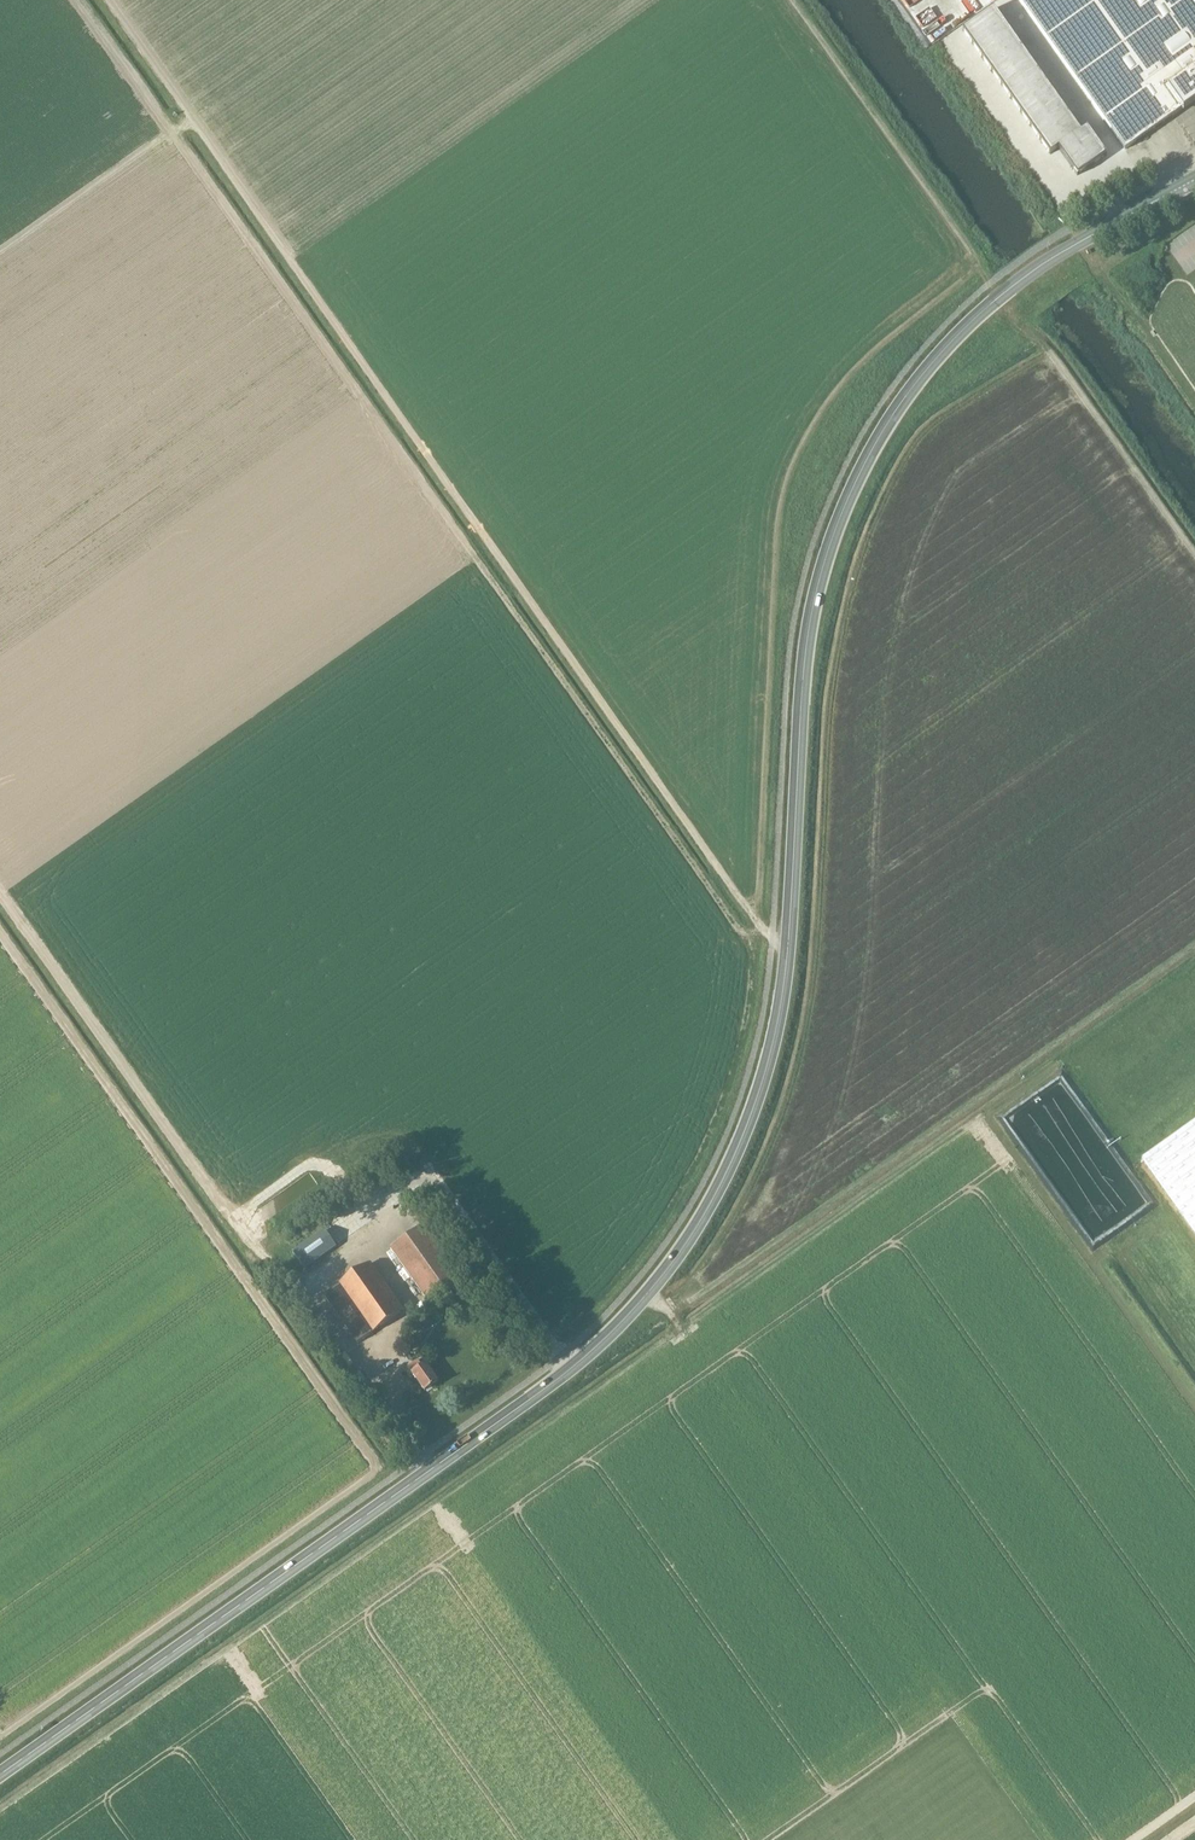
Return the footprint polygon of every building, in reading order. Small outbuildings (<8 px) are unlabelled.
[(1125,149),(1184,107),(1186,109),(1194,103),(1194,5),(1191,0),(1020,0),(1125,149)] [(988,33),(1003,22),(994,9),(978,20),(988,33)] [(988,33),(978,20),(963,30),(972,44),(988,33)] [(997,47),(1013,36),(1003,22),(988,33),(997,47)] [(997,47),(988,33),(972,44),(982,58),(997,47)] [(1023,50),(1013,36),(997,47),(1007,61),(1023,50)] [(1007,61),(997,47),(982,58),(992,72),(1007,61)] [(1017,74),(1032,64),(1023,50),(1007,61),(1017,74)] [(1017,74),(1007,61),(992,72),(1001,85),(1017,74)] [(1026,88),(1042,77),(1032,64),(1017,74),(1026,88)] [(1026,88),(1017,74),(1001,85),(1011,99),(1026,88)] [(1052,91),(1042,77),(1026,88),(1037,102),(1052,91)] [(1037,102),(1026,88),(1011,99),(1021,113),(1037,102)] [(1046,116),(1061,105),(1052,91),(1037,102),(1046,116)] [(1046,116),(1037,102),(1021,113),(1030,127),(1046,116)] [(1056,129),(1071,118),(1061,105),(1046,116),(1056,129)] [(1056,129),(1046,116),(1030,127),(1040,140),(1056,129)] [(1072,138),(1081,132),(1071,118),(1056,129),(1065,143),(1072,138)] [(1103,151),(1087,128),(1081,132),(1072,138),(1092,165),(1107,155),(1103,150),(1103,151)] [(1065,143),(1056,129),(1040,140),(1050,154),(1058,149),(1065,143)] [(1092,165),(1072,138),(1065,143),(1058,149),(1074,171),(1077,176),(1092,165)] [(1142,1158),(1194,1232),(1194,1121),(1142,1158)] [(423,1225),(390,1248),(429,1302),(461,1279),(423,1225)] [(291,1251),(303,1268),(335,1245),(324,1228),(291,1251)] [(324,1295),(357,1343),(404,1310),(370,1262),(324,1295)] [(424,1391),(438,1381),(425,1363),(421,1365),(417,1359),(407,1366),(412,1372),(411,1372),(424,1391)]
